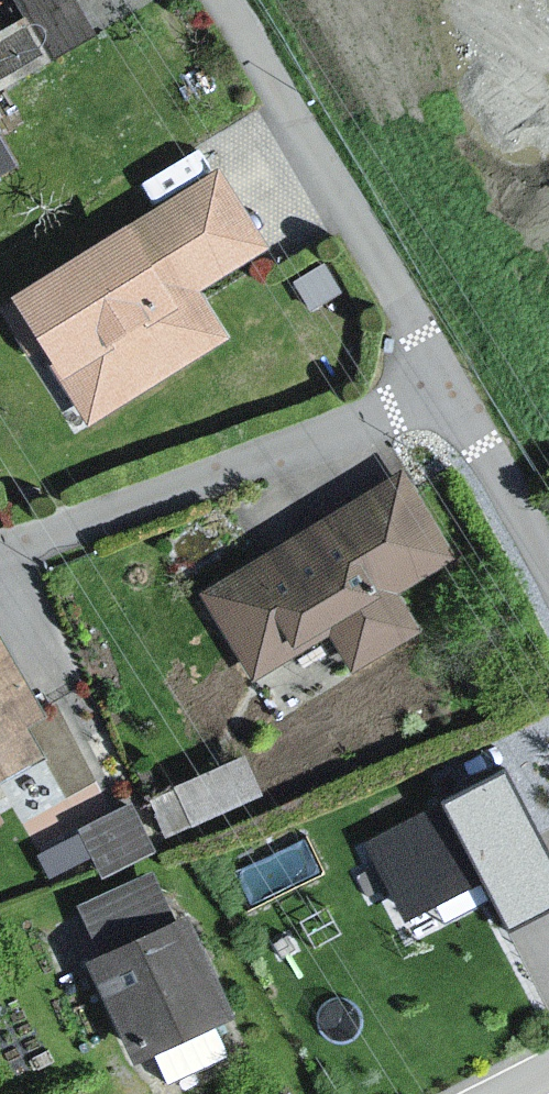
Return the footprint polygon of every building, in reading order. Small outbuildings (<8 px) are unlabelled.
[(94,25),(83,0),(27,0),(46,45),(94,25)] [(0,47),(0,104),(46,79),(17,38),(0,47)] [(14,174),(0,152),(0,184),(14,174)] [(215,184),(2,310),(83,439),(234,351),(197,299),(262,256),(215,184)] [(396,480),(194,605),(251,695),(321,650),(341,687),(425,646),(396,602),(455,568),(413,506),(419,494),(396,480)] [(3,837),(4,825),(19,820),(34,850),(56,838),(62,825),(112,798),(64,716),(41,727),(0,648),(0,839),(3,837)] [(244,751),(154,787),(167,819),(257,782),(244,751)] [(548,905),(548,810),(521,753),(368,828),(409,909),(488,870),(514,922),(548,905)] [(72,913),(91,970),(166,933),(146,883),(72,913)] [(91,970),(77,977),(103,1058),(118,1052),(126,1075),(224,1027),(177,927),(166,933),(91,970)]
